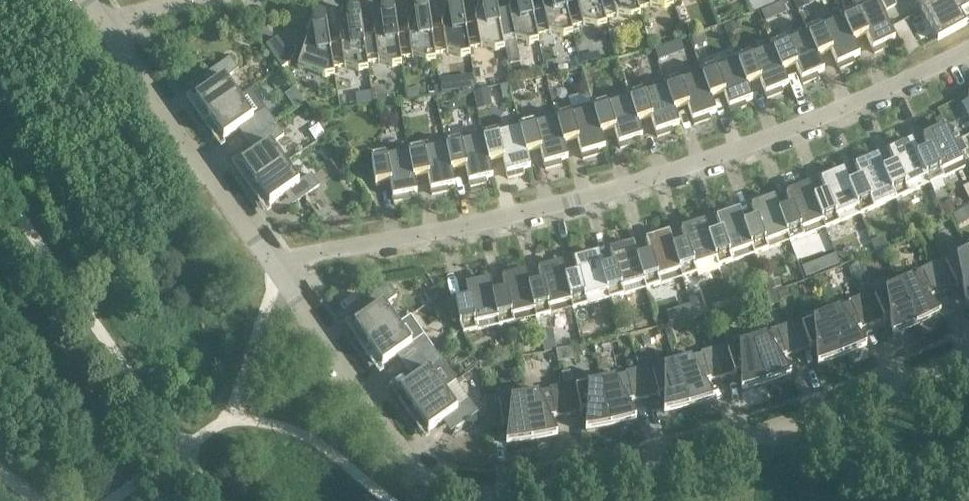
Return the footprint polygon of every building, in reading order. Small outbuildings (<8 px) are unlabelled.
[(430,26),(434,54),(446,52),(460,57),(461,57),(470,55),(469,49),(468,49),(464,21),(461,3),(461,1),(460,0),(449,0),(449,1),(449,2),(441,22),(441,23),(441,25),(430,26)] [(464,21),(468,49),(469,49),(480,46),(495,51),(496,51),(504,49),(503,43),(497,15),(498,15),(495,0),(480,0),(475,17),(475,18),(475,19),(464,21)] [(498,15),(497,15),(503,43),(514,40),(529,44),(530,44),(538,42),(537,36),(531,8),(529,0),(512,0),(509,11),(508,12),(508,13),(498,15)] [(531,8),(537,36),(548,33),(563,36),(564,36),(572,34),(571,28),(564,1),(564,0),(543,0),(542,4),(542,6),(531,8)] [(564,1),(571,28),(582,25),(597,28),(598,28),(606,25),(604,19),(599,0),(567,0),(564,1)] [(604,19),(616,15),(630,18),(632,18),(640,16),(638,9),(635,0),(599,0),(604,19)] [(638,9),(649,6),(664,8),(665,8),(673,5),(671,0),(635,0),(638,9)] [(749,2),(753,11),(761,8),(757,0),(753,0),(749,2)] [(798,9),(810,4),(808,0),(794,0),(798,9)] [(840,14),(842,19),(843,19),(853,42),(854,42),(866,36),(875,54),(890,46),(888,42),(895,39),(877,0),(871,0),(854,8),(854,7),(840,14)] [(881,0),(887,11),(898,5),(895,0),(881,0)] [(921,11),(941,0),(915,0),(921,11)] [(921,11),(938,41),(967,25),(960,14),(968,9),(968,3),(967,0),(941,0),(921,11)] [(408,29),(397,31),(396,31),(400,58),(411,57),(425,62),(426,62),(435,61),(434,54),(430,26),(428,8),(428,7),(427,6),(426,4),(425,4),(424,3),(423,2),(422,2),(420,2),(419,3),(418,3),(417,4),(416,5),(415,6),(408,27),(408,28),(408,29)] [(374,34),(362,35),(366,63),(367,63),(378,61),(392,66),(393,66),(401,65),(400,58),(396,31),(397,31),(394,12),(394,11),(393,10),(392,9),(391,8),(389,7),(388,7),(386,7),(384,8),(383,9),(382,10),(381,11),(374,32),(374,33),(374,34)] [(771,8),(761,12),(766,22),(776,18),(771,8)] [(340,39),(328,41),(333,68),(344,66),(358,71),(359,71),(368,70),(367,63),(366,63),(362,35),(360,17),(360,16),(359,15),(358,14),(357,13),(356,13),(355,12),(353,12),(352,12),(350,13),(349,14),(348,15),(347,16),(340,37),(340,38),(340,39)] [(842,19),(840,14),(820,23),(819,22),(805,29),(807,34),(808,34),(818,58),(819,57),(831,52),(839,69),(855,62),(853,58),(860,55),(854,42),(853,42),(843,19),(842,19)] [(334,75),(333,68),(328,41),(326,22),(325,21),(325,20),(324,19),(323,19),(322,18),(321,18),(320,17),(318,17),(317,18),(316,18),(314,20),(313,21),(297,68),(324,77),(325,77),(326,77),(334,75)] [(905,20),(891,27),(898,39),(911,32),(905,20)] [(736,22),(726,26),(729,34),(739,30),(736,22)] [(808,34),(807,34),(787,43),(785,37),(770,43),(772,49),(773,48),(782,72),(783,72),(796,67),(803,84),(819,78),(817,74),(824,71),(819,57),(818,58),(808,34)] [(703,36),(692,40),(695,48),(706,44),(703,36)] [(914,37),(901,44),(907,56),(920,49),(914,37)] [(277,38),(266,46),(282,68),(290,63),(291,58),(277,38)] [(667,46),(654,50),(658,61),(671,57),(667,46)] [(773,48),(772,49),(752,57),(749,51),(735,57),(737,62),(738,62),(747,86),(760,81),(767,99),(783,92),(781,88),(788,85),(783,72),(782,72),(773,48)] [(586,55),(579,57),(581,68),(589,66),(586,55)] [(737,62),(735,57),(714,65),(714,64),(699,70),(701,75),(702,75),(710,99),(711,99),(724,94),(731,112),(747,106),(745,102),(752,99),(747,86),(738,62),(737,62)] [(195,99),(209,119),(239,98),(225,79),(238,70),(230,59),(209,74),(216,84),(195,99)] [(701,75),(699,70),(678,77),(663,82),(665,88),(666,87),(674,112),(675,112),(688,107),(694,125),(710,119),(709,115),(716,113),(711,99),(710,99),(702,75),(701,75)] [(448,81),(438,82),(440,95),(450,94),(448,81)] [(523,83),(510,86),(512,94),(525,91),(523,83)] [(508,85),(500,87),(502,100),(511,98),(508,85)] [(666,87),(665,88),(644,95),(642,88),(627,93),(628,94),(629,99),(630,99),(637,124),(638,123),(651,119),(657,137),(674,132),(672,127),(679,125),(675,112),(674,112),(666,87)] [(417,88),(405,90),(406,100),(418,98),(417,88)] [(629,99),(628,94),(606,100),(591,104),(593,110),(601,135),(601,134),(614,130),(620,148),(637,143),(635,139),(642,137),(638,123),(637,124),(630,99),(629,99)] [(253,118),(239,98),(209,119),(224,139),(244,125),(253,137),(274,122),(265,109),(253,118)] [(593,110),(591,104),(570,111),(570,110),(555,114),(556,120),(557,120),(564,145),(578,141),(583,159),(599,154),(598,150),(605,148),(601,134),(601,135),(593,110)] [(518,124),(520,130),(526,155),(527,154),(540,151),(545,169),(562,165),(561,160),(568,159),(564,145),(557,120),(556,120),(535,126),(533,120),(518,124)] [(284,135),(274,122),(253,137),(262,150),(241,164),(255,184),(285,164),(271,144),(284,135)] [(929,150),(918,155),(917,156),(930,184),(930,185),(965,168),(945,126),(939,129),(937,125),(921,133),(929,150)] [(481,133),(489,163),(490,163),(503,160),(508,178),(524,174),(523,170),(531,168),(527,154),(526,155),(520,130),(498,135),(497,129),(481,133)] [(489,163),(481,133),(460,138),(460,137),(444,141),(451,172),(452,171),(466,168),(470,187),(487,183),(486,179),(493,177),(490,163),(489,163)] [(451,172),(444,141),(423,145),(407,148),(414,179),(428,176),(432,195),(449,191),(448,187),(455,185),(452,171),(451,172)] [(895,165),(884,170),(883,171),(895,199),(895,200),(930,184),(917,156),(918,155),(912,142),(905,145),(903,141),(887,148),(895,165)] [(414,179),(407,148),(385,152),(371,154),(376,186),(390,183),(394,202),(410,199),(410,194),(417,193),(414,179)] [(341,155),(331,162),(339,175),(349,168),(341,155)] [(861,180),(849,185),(860,214),(860,215),(895,200),(895,199),(883,171),(884,170),(878,157),(871,160),(869,155),(853,162),(861,180)] [(293,175),(285,164),(255,184),(270,205),(290,190),(305,211),(333,191),(318,170),(305,179),(299,171),(293,175)] [(826,194),(815,199),(814,199),(825,228),(825,229),(860,214),(849,185),(844,171),(837,174),(835,170),(819,176),(826,194)] [(791,207),(780,212),(779,212),(790,241),(789,242),(825,228),(814,199),(815,199),(809,185),(802,187),(801,183),(785,189),(791,207)] [(756,220),(745,224),(744,225),(754,254),(754,255),(789,242),(790,241),(779,212),(780,212),(774,198),(767,200),(766,196),(750,202),(756,220)] [(951,201),(942,205),(948,217),(956,213),(951,201)] [(721,232),(709,236),(709,237),(716,260),(718,267),(754,254),(744,225),(745,224),(740,210),(733,213),(731,209),(715,214),(721,232)] [(686,244),(674,248),(673,248),(682,278),(697,274),(698,277),(719,270),(718,267),(716,260),(709,237),(709,236),(705,222),(697,224),(696,220),(680,226),(686,244)] [(650,255),(638,258),(637,259),(646,289),(645,289),(646,289),(682,278),(673,248),(674,248),(669,233),(662,236),(661,231),(644,236),(650,255)] [(884,238),(872,243),(875,251),(887,247),(884,238)] [(614,265),(602,268),(601,269),(609,299),(645,289),(646,289),(637,259),(638,258),(634,244),(627,246),(625,242),(609,247),(614,265)] [(578,275),(566,278),(565,278),(571,302),(571,303),(572,309),(609,299),(601,269),(602,268),(598,254),(591,256),(590,252),(573,256),(578,275)] [(968,252),(946,263),(944,259),(932,265),(945,292),(962,284),(966,303),(968,301),(968,252)] [(835,255),(824,259),(829,271),(840,267),(835,255)] [(542,284),(530,287),(529,287),(536,317),(535,317),(536,318),(551,314),(549,308),(571,303),(571,302),(565,278),(566,278),(562,263),(555,265),(554,261),(537,265),(542,284)] [(945,292),(932,265),(919,270),(922,275),(898,286),(917,326),(922,324),(940,315),(928,300),(945,292)] [(505,292),(493,295),(499,326),(535,317),(536,317),(529,287),(530,287),(526,272),(519,274),(518,270),(501,273),(505,292)] [(463,333),(499,326),(493,295),(490,280),(483,282),(482,278),(465,281),(469,300),(455,303),(460,325),(463,333)] [(778,279),(767,283),(770,292),(781,288),(778,279)] [(354,325),(368,345),(398,325),(384,305),(396,296),(389,285),(367,300),(375,311),(354,325)] [(917,326),(898,286),(875,296),(873,291),(860,296),(872,325),(890,318),(893,336),(911,329),(917,326)] [(788,290),(778,294),(781,302),(791,298),(788,290)] [(780,303),(776,291),(767,294),(771,306),(780,303)] [(872,325),(860,296),(848,302),(850,307),(826,316),(842,357),(848,355),(866,347),(855,332),(872,325)] [(712,312),(704,315),(707,326),(716,324),(712,312)] [(842,357),(826,316),(802,325),(801,320),(788,325),(798,353),(816,347),(818,366),(837,360),(842,357)] [(411,344),(398,325),(368,345),(382,366),(403,351),(412,364),(433,349),(424,336),(411,344)] [(798,353),(788,325),(775,329),(777,334),(753,342),(767,385),(772,383),(791,376),(780,360),(798,353)] [(551,331),(539,334),(544,353),(556,350),(551,331)] [(767,385),(753,342),(728,350),(727,345),(714,349),(723,378),(741,373),(742,392),(761,387),(767,385)] [(442,362),(433,349),(412,364),(421,376),(400,391),(414,411),(443,390),(430,371),(442,362)] [(723,378),(714,349),(701,353),(702,358),(678,364),(689,408),(695,406),(714,400),(704,384),(723,378)] [(689,408),(678,364),(653,371),(652,366),(639,369),(646,399),(664,395),(664,413),(683,409),(689,408)] [(646,399),(639,369),(625,372),(626,378),(602,383),(611,427),(617,425),(636,420),(627,404),(646,399)] [(571,373),(562,375),(564,385),(573,383),(571,373)] [(611,427),(602,383),(577,388),(576,383),(562,386),(568,416),(587,412),(586,431),(605,428),(611,427)] [(568,416),(562,386),(549,388),(550,393),(525,397),(532,442),(538,441),(557,436),(549,419),(568,416)] [(457,410),(443,390),(414,411),(428,431),(449,417),(456,427),(478,412),(470,401),(457,410)] [(526,443),(532,442),(525,397),(500,401),(499,396),(485,398),(490,428),(489,428),(489,429),(508,426),(506,445),(526,443)]
